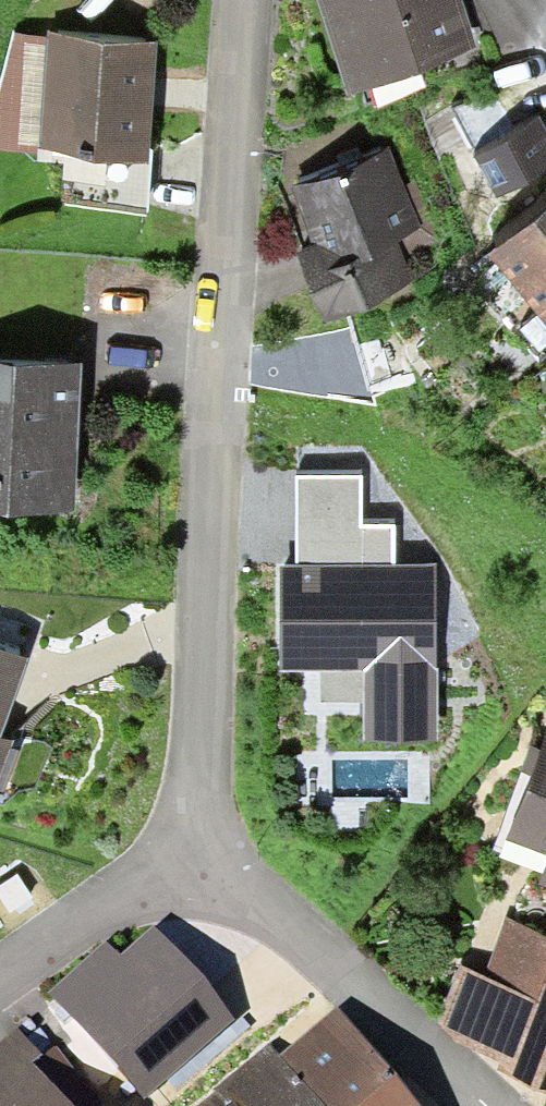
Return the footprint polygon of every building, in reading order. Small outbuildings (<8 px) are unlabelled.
[(349,94),(479,50),(462,0),(317,0),(349,94)] [(48,36),(38,151),(65,155),(148,160),(148,149),(158,42),(48,32),(48,36)] [(48,36),(13,34),(0,86),(0,149),(38,153),(38,151),(48,36)] [(497,200),(545,173),(545,129),(540,118),(473,155),(497,200)] [(388,148),(288,191),(311,246),(294,253),(323,322),(414,283),(396,240),(422,229),(388,148)] [(152,150),(148,149),(148,160),(65,155),(62,210),(148,216),(152,150)] [(529,303),(545,289),(545,203),(486,253),(529,303)] [(545,323),(545,289),(529,303),(545,323)] [(75,511),(83,366),(0,362),(0,507),(75,511)] [(294,475),(294,564),(395,565),(395,525),(361,525),(361,475),(294,475)] [(294,564),(279,565),(280,672),(363,671),(364,744),(437,743),(436,564),(395,565),(294,564)] [(0,647),(0,777),(13,743),(1,739),(30,658),(0,647)] [(506,840),(545,855),(545,729),(506,840)] [(538,885),(545,888),(545,861),(538,885)] [(18,874),(0,886),(0,899),(10,914),(34,898),(18,874)] [(436,1029),(503,1056),(497,1069),(545,1089),(545,937),(506,920),(483,975),(462,966),(436,1029)] [(106,941),(49,992),(144,1099),(235,1019),(153,926),(119,956),(106,941)] [(217,1089),(231,1105),(418,1105),(337,1009),(282,1055),(272,1043),(217,1089)] [(0,1042),(0,1105),(70,1105),(36,1060),(41,1057),(19,1028),(0,1042)] [(217,1089),(196,1105),(231,1105),(217,1089)]
